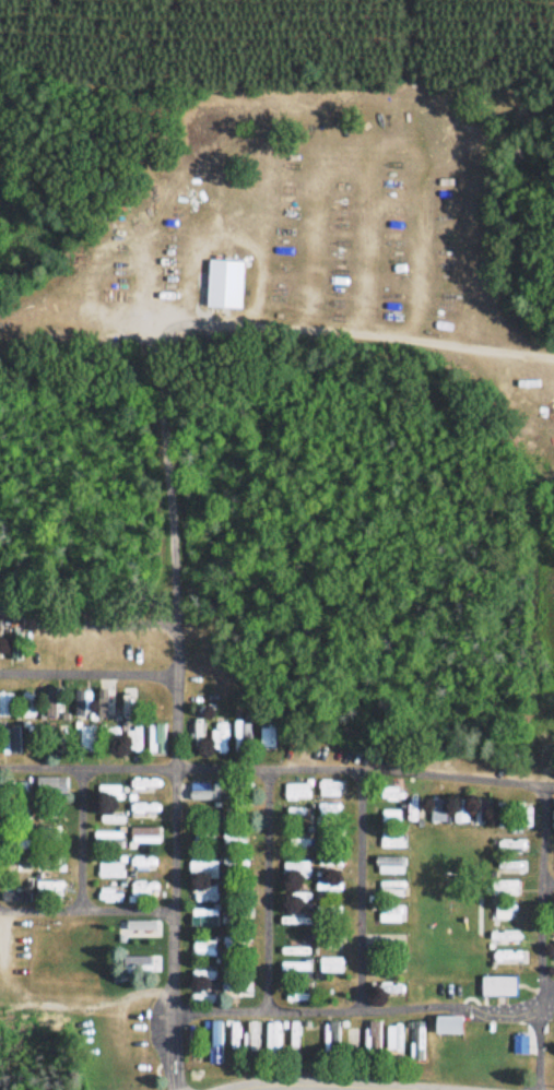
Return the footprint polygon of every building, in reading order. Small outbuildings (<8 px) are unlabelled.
[(241,261),(204,260),(203,309),(239,310),(241,261)] [(34,717),(34,696),(21,696),(21,717),(34,717)] [(250,722),(232,722),(232,745),(250,745),(250,722)] [(190,724),(190,744),(205,744),(204,724),(190,724)] [(166,725),(147,725),(147,754),(166,754),(166,725)] [(129,752),(139,752),(139,727),(129,727),(129,752)] [(134,802),(156,802),(156,783),(134,783),(134,802)] [(327,787),(330,795),(338,792),(335,783),(327,787)] [(308,785),(288,787),(289,796),(308,795),(308,785)] [(399,802),(399,790),(376,790),(376,802),(399,802)] [(444,799),(430,799),(430,824),(444,824),(444,799)] [(467,801),(454,801),(454,824),(467,824),(467,801)] [(474,826),(486,826),(486,802),(474,802),(474,826)] [(531,829),(531,807),(514,807),(514,829),(531,829)] [(212,820),(213,811),(199,810),(198,819),(212,820)] [(62,828),(38,827),(37,845),(61,845),(62,828)] [(379,849),(402,849),(402,833),(379,833),(379,849)] [(496,853),(518,854),(518,841),(497,840),(496,853)] [(128,873),(149,873),(149,856),(128,856),(128,873)] [(375,874),(405,874),(405,857),(375,857),(375,874)] [(37,859),(38,874),(60,873),(59,858),(37,859)] [(121,879),(121,862),(96,862),(96,879),(121,879)] [(520,873),(520,863),(491,863),(491,873),(520,873)] [(518,897),(518,881),(490,881),(490,897),(518,897)] [(128,900),(152,900),(152,882),(128,882),(128,900)] [(36,883),(36,894),(61,894),(61,883),(36,883)] [(189,901),(215,901),(215,889),(189,889),(189,901)] [(380,921),(404,921),(404,906),(380,906),(380,921)] [(216,909),(191,909),(191,927),(216,927),(216,909)] [(305,923),(303,914),(284,918),(286,927),(305,923)] [(126,932),(148,932),(148,923),(126,923),(126,932)] [(215,957),(215,941),(192,941),(192,957),(215,957)] [(128,956),(125,966),(135,969),(138,959),(128,956)] [(320,958),(320,974),(344,974),(344,958),(320,958)] [(513,998),(513,978),(478,978),(478,998),(513,998)] [(457,1036),(457,1018),(428,1017),(428,1036),(457,1036)] [(205,1022),(205,1064),(220,1064),(220,1022),(205,1022)] [(409,1063),(423,1062),(422,1023),(408,1024),(409,1063)] [(239,1025),(224,1025),(224,1050),(239,1050),(239,1025)] [(401,1026),(385,1026),(385,1061),(401,1061),(401,1026)]
